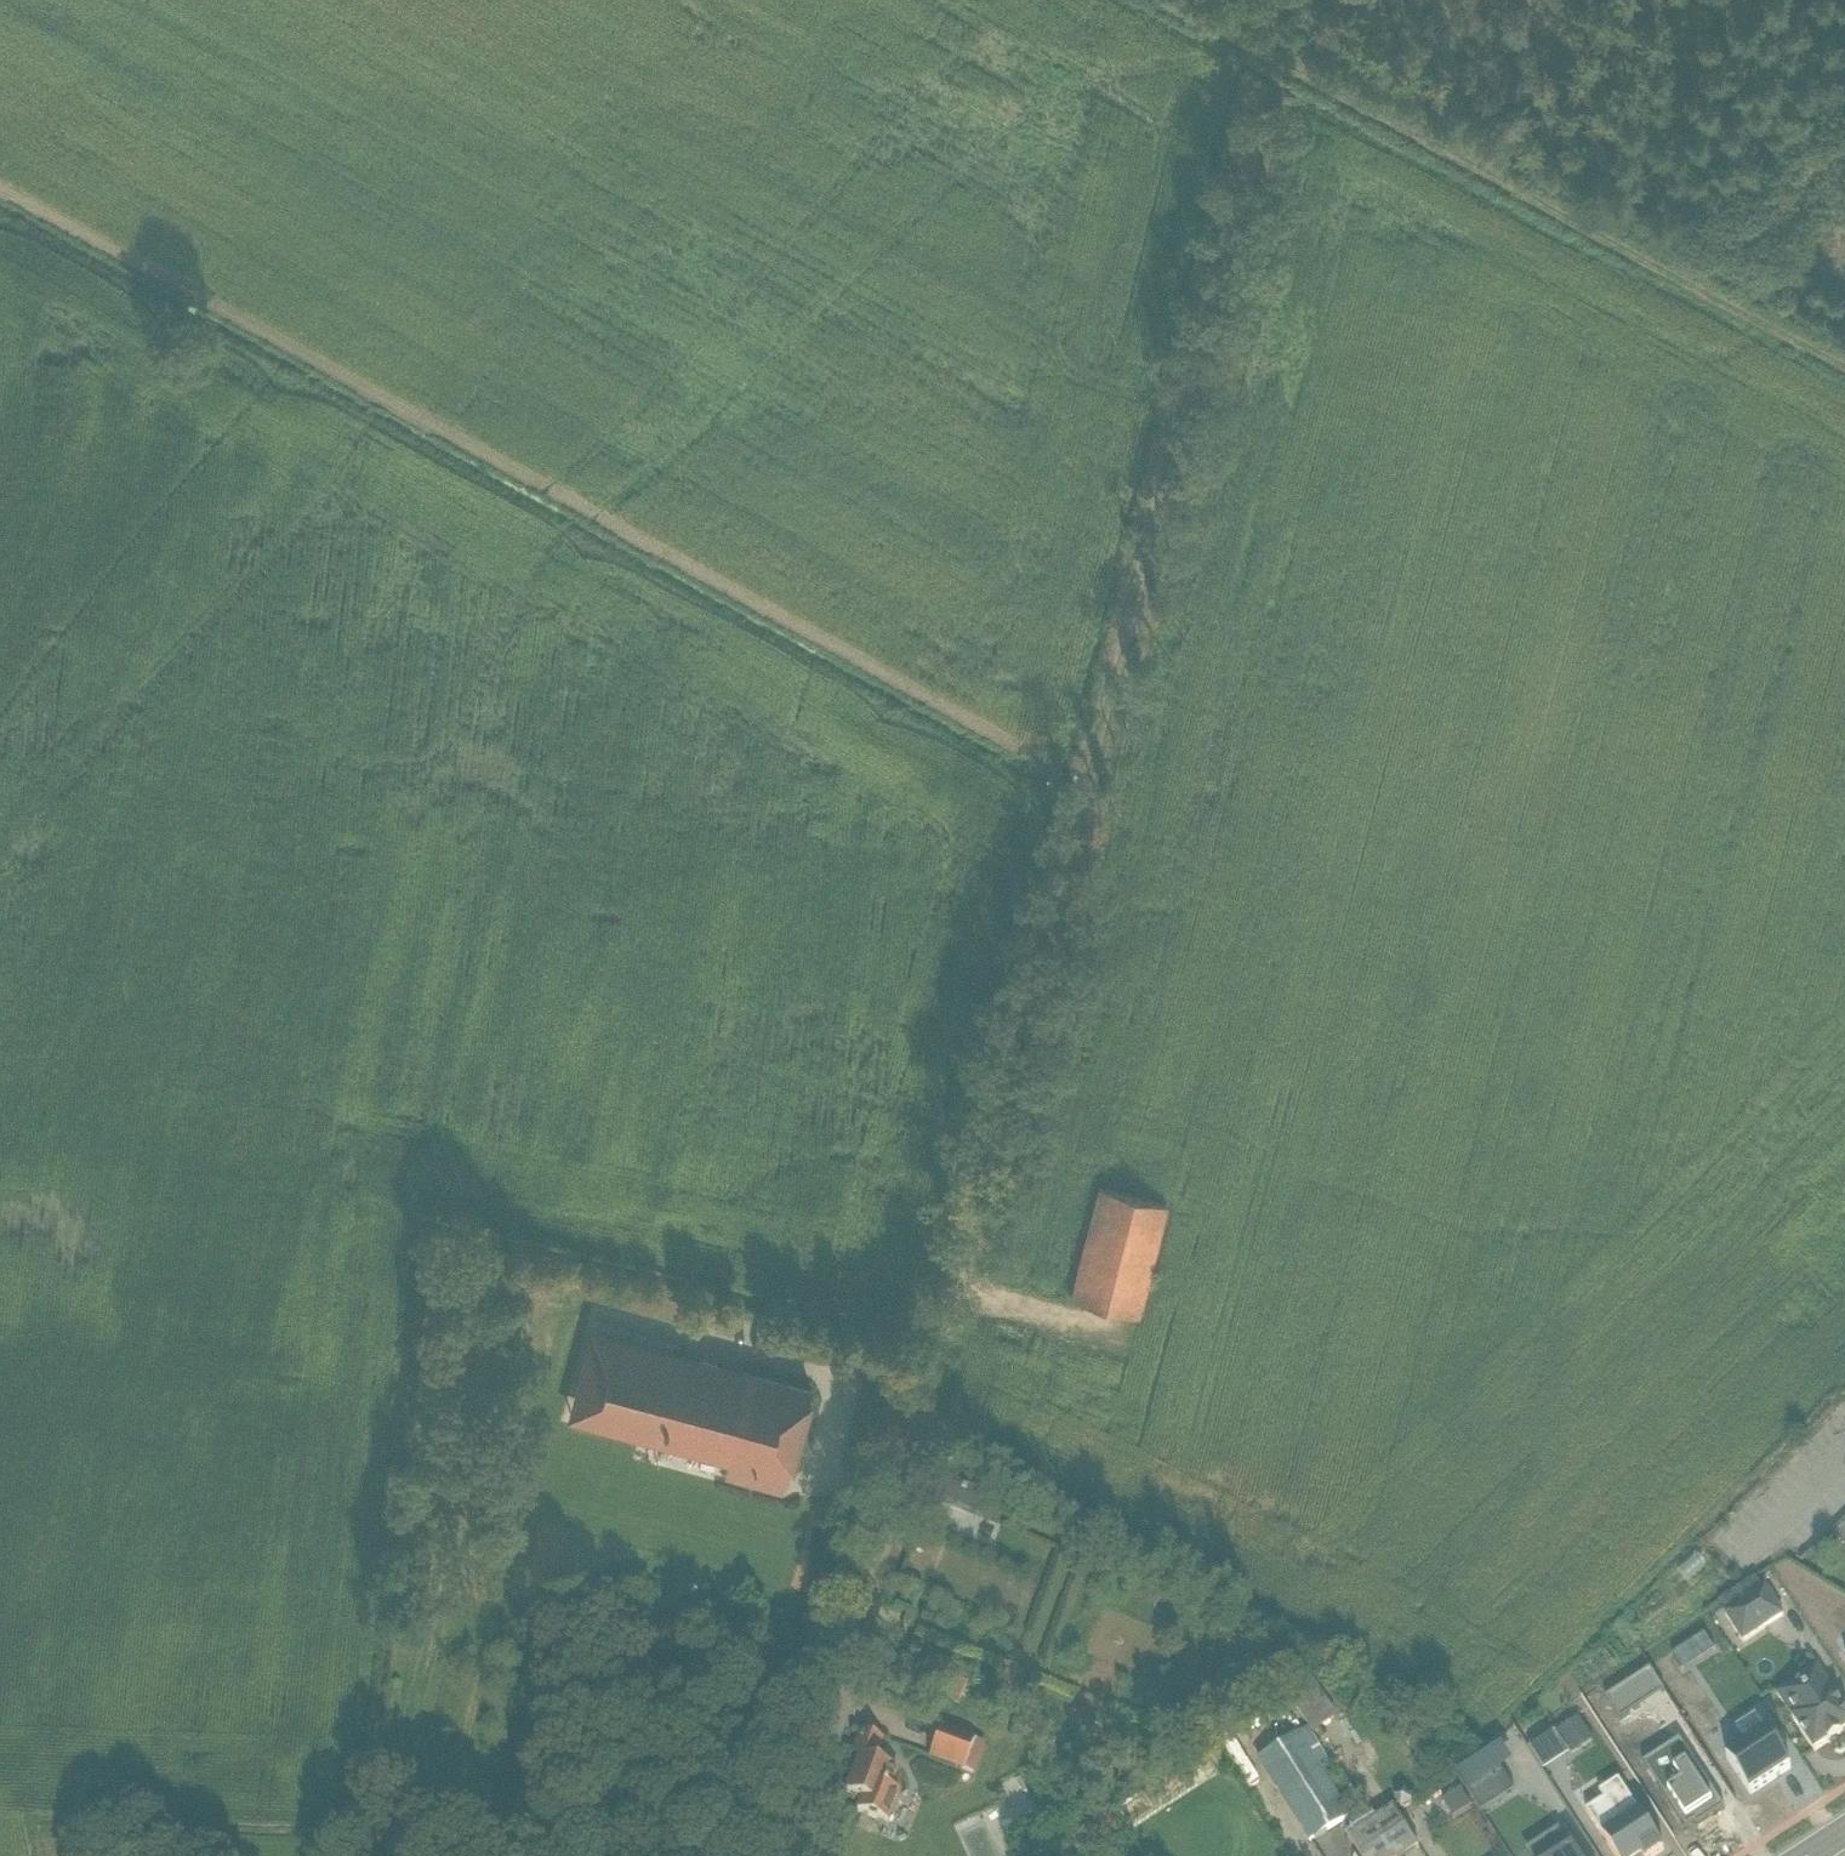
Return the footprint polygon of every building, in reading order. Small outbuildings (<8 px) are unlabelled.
[(1071,1299),(1143,1317),(1170,1207),(1098,1189),(1071,1299)] [(809,1398),(812,1386),(590,1326),(565,1420),(727,1464),(723,1478),(782,1494),(789,1469),(793,1470),(812,1399),(809,1398)] [(1844,1548),(1844,1522),(1832,1535),(1844,1548)] [(1743,1644),(1783,1617),(1765,1589),(1762,1590),(1755,1579),(1719,1603),(1726,1614),(1725,1615),(1743,1644)] [(1844,1731),(1844,1711),(1816,1668),(1776,1695),(1814,1752),(1828,1743),(1828,1744),(1841,1736),(1840,1735),(1844,1731)] [(1284,1693),(1306,1730),(1309,1735),(1335,1718),(1309,1677),(1284,1693)] [(975,1774),(986,1744),(974,1740),(975,1738),(941,1725),(928,1759),(963,1772),(963,1769),(975,1774)] [(855,1811),(890,1824),(901,1793),(891,1790),(899,1770),(875,1762),(884,1739),(860,1730),(851,1755),(857,1757),(843,1793),(859,1799),(855,1811)] [(1309,1735),(1306,1730),(1298,1735),(1297,1735),(1257,1760),(1310,1844),(1350,1819),(1321,1773),(1330,1767),(1309,1735)] [(1723,1812),(1725,1810),(1680,1742),(1644,1765),(1682,1825),(1690,1819),(1696,1829),(1698,1828),(1697,1826),(1722,1810),(1723,1812)] [(1468,1787),(1481,1808),(1512,1789),(1500,1768),(1468,1787)] [(1587,1813),(1615,1855),(1655,1855),(1664,1850),(1619,1782),(1599,1794),(1605,1802),(1587,1813)] [(1450,1813),(1469,1807),(1462,1788),(1443,1794),(1450,1813)] [(1419,1849),(1393,1808),(1374,1820),(1357,1794),(1351,1798),(1367,1824),(1348,1837),(1360,1855),(1409,1855),(1419,1849)] [(1573,1848),(1572,1849),(1560,1830),(1524,1852),(1527,1855),(1578,1855),(1573,1848)]
